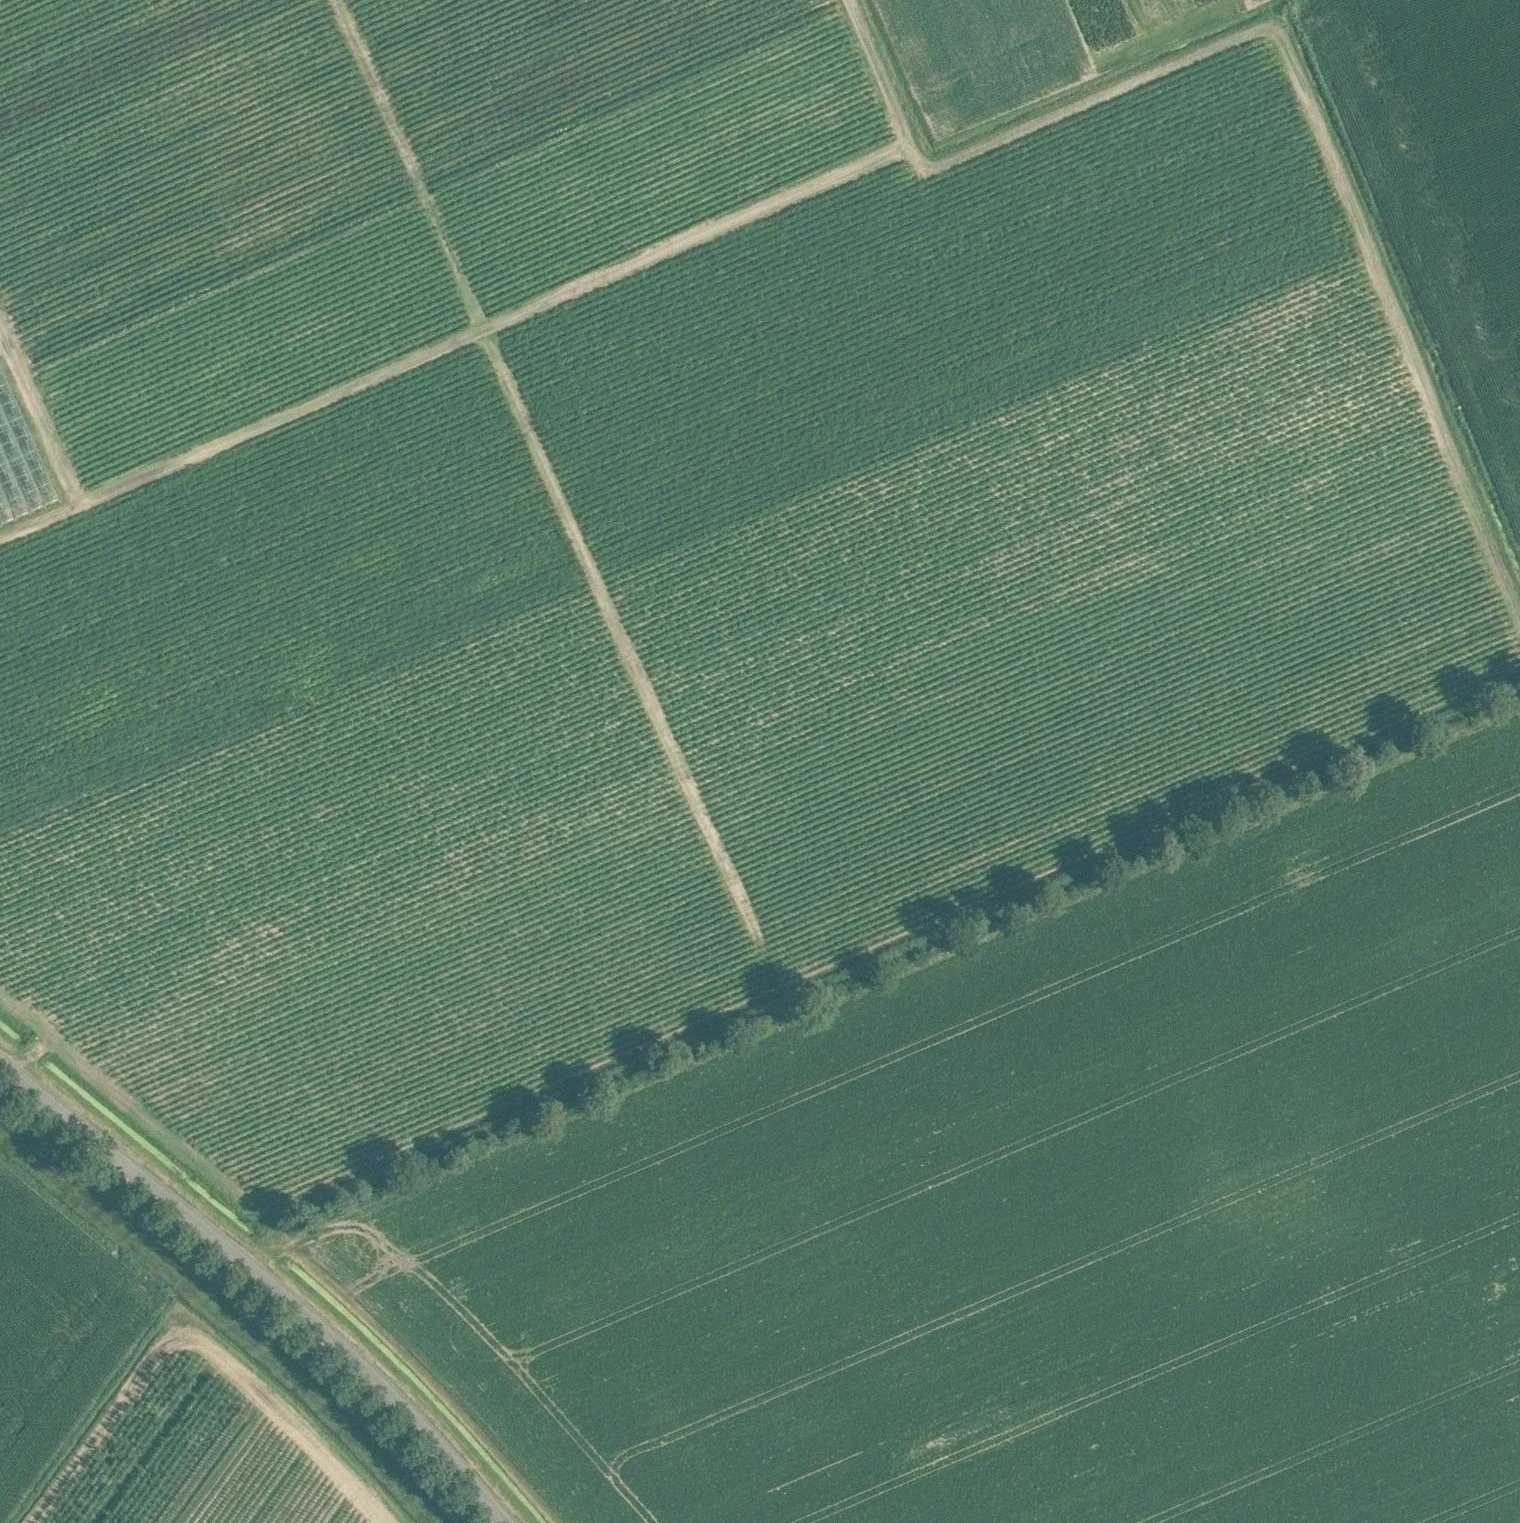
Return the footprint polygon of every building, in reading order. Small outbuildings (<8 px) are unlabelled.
[(0,363),(0,527),(60,500),(0,363)]
